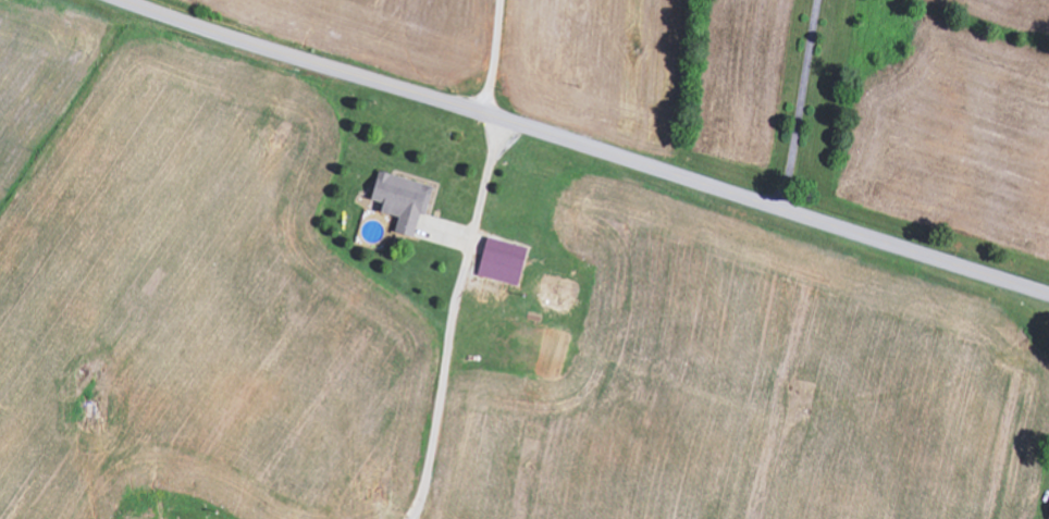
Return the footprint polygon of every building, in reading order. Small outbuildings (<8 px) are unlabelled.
[(415,238),(421,214),(426,216),(434,185),(381,172),(373,200),(386,203),(383,213),(400,217),(396,233),(415,238)] [(480,276),(521,285),(530,247),(488,238),(480,276)]
